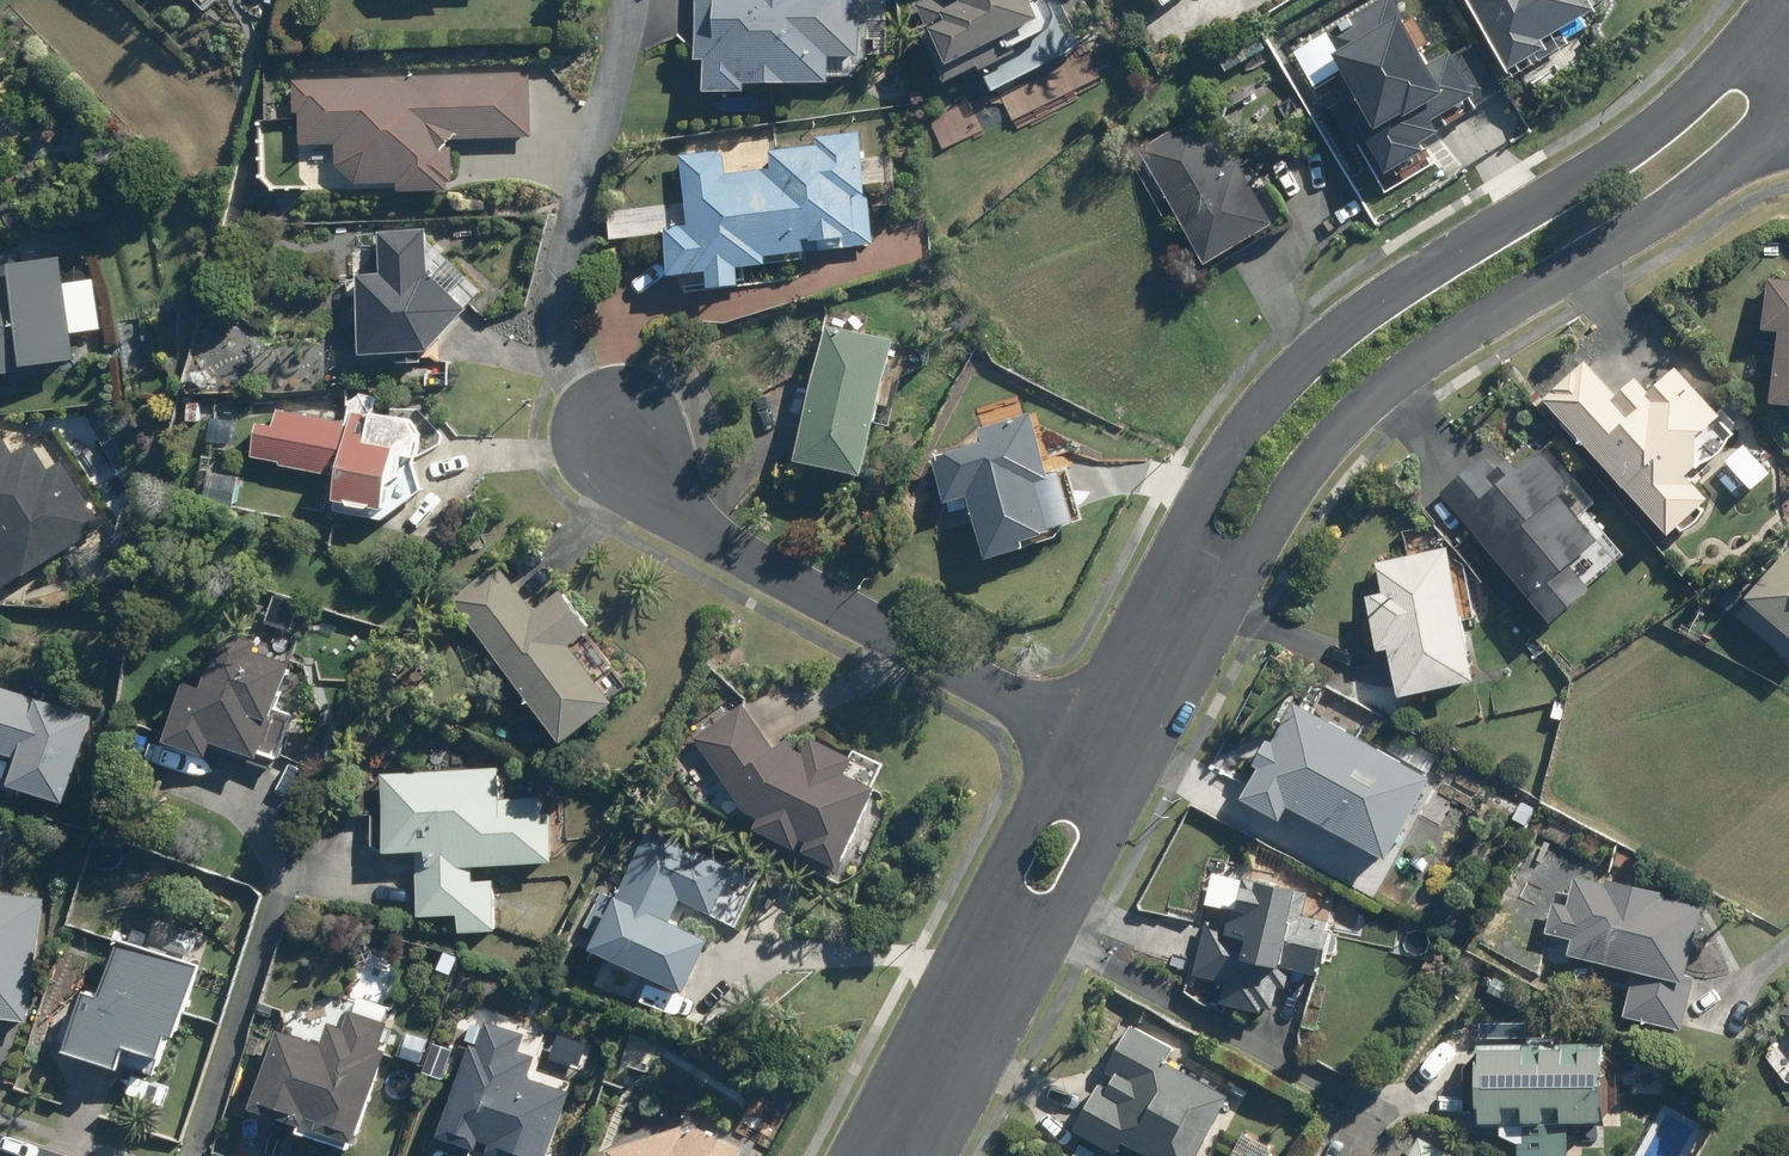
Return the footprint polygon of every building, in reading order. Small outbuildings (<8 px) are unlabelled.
[(703,60),(709,60),(709,91),(752,91),(752,84),(837,83),(836,59),(865,58),(865,0),(702,0),(703,60)] [(921,6),(927,18),(920,22),(953,85),(986,68),(988,72),(1022,55),(1018,47),(1055,27),(1058,16),(1050,0),(934,0),(921,6)] [(1521,73),(1573,43),(1566,33),(1602,10),(1595,0),(1474,0),(1521,73)] [(1256,29),(1218,51),(1229,72),(1268,49),(1256,29)] [(451,180),(456,180),(456,147),(447,147),(446,140),(535,137),(533,73),(296,80),(297,111),(302,111),(304,145),(338,144),(338,164),(360,184),(401,183),(401,192),(451,190),(451,180)] [(1266,80),(1232,100),(1237,107),(1270,88),(1266,80)] [(1200,116),(1145,149),(1215,265),(1282,226),(1245,164),(1233,171),(1200,116)] [(674,278),(712,273),(714,288),(744,285),(742,268),(771,265),(770,257),(877,246),(864,133),(821,137),(823,147),(773,152),(775,169),(730,174),(728,159),(723,154),(685,158),(692,227),(669,230),(674,278)] [(429,225),(382,228),(384,271),(362,272),(366,346),(401,344),(402,358),(426,356),(425,343),(435,342),(470,303),(432,269),(429,225)] [(42,375),(41,369),(85,364),(82,337),(105,335),(100,282),(72,285),(69,257),(23,262),(25,281),(0,284),(0,380),(42,375)] [(1780,397),(1788,398),(1788,275),(1774,274),(1769,325),(1786,326),(1780,397)] [(831,329),(804,463),(870,476),(896,343),(831,329)] [(1706,427),(1725,411),(1680,362),(1654,387),(1640,372),(1621,391),(1587,357),(1548,395),(1677,528),(1716,491),(1695,470),(1705,459),(1706,427)] [(188,399),(187,418),(200,418),(200,400),(188,399)] [(339,492),(388,501),(392,477),(406,469),(409,448),(420,450),(424,427),(415,415),(373,408),(373,412),(356,409),(354,421),(281,407),(278,423),(261,420),(254,451),(285,457),(284,461),(343,472),(339,492)] [(1045,486),(1055,482),(1035,415),(982,431),(986,445),(937,459),(950,504),(972,498),(989,556),(1060,535),(1045,486)] [(102,524),(66,461),(50,470),(34,441),(16,452),(0,425),(0,585),(102,524)] [(1445,490),(1558,616),(1597,580),(1576,557),(1603,532),(1564,489),(1575,480),(1542,443),(1519,464),(1511,455),(1498,467),(1486,454),(1445,490)] [(250,478),(217,473),(212,501),(245,507),(250,478)] [(1390,587),(1374,591),(1386,645),(1397,643),(1407,689),(1481,672),(1451,543),(1383,559),(1390,587)] [(1743,612),(1788,651),(1788,559),(1743,612)] [(455,597),(567,734),(617,693),(572,639),(592,623),(562,587),(537,607),(499,562),(455,597)] [(310,605),(284,599),(276,628),(302,635),(310,605)] [(295,660),(257,648),(260,640),(228,629),(209,683),(189,676),(169,734),(213,750),(214,745),(277,767),(295,711),(279,706),(295,660)] [(10,780),(66,799),(94,714),(0,682),(0,748),(18,754),(10,780)] [(1264,762),(1249,792),(1289,812),(1296,800),(1396,851),(1438,771),(1298,699),(1277,740),(1271,736),(1259,760),(1264,762)] [(1559,699),(1555,715),(1564,718),(1569,701),(1559,699)] [(893,788),(886,785),(894,764),(823,734),(814,754),(797,737),(785,748),(751,703),(702,740),(672,762),(705,806),(737,819),(754,807),(772,825),(769,831),(859,869),(893,788)] [(330,747),(323,763),(336,769),(343,753),(330,747)] [(389,750),(380,763),(386,767),(394,753),(389,750)] [(476,878),(475,860),(554,857),(553,819),(545,819),(544,794),(503,795),(502,765),(386,770),(389,849),(418,847),(421,911),(462,910),(463,930),(498,927),(496,877),(476,878)] [(737,866),(652,828),(598,944),(690,986),(713,935),(674,916),(683,896),(716,911),(737,866)] [(9,830),(0,829),(0,1013),(29,1017),(46,896),(2,891),(9,830)] [(1574,950),(1641,966),(1628,1013),(1686,1028),(1699,974),(1690,971),(1707,905),(1666,895),(1668,889),(1612,875),(1611,882),(1579,874),(1572,903),(1558,899),(1550,928),(1578,935),(1574,950)] [(1210,917),(1197,971),(1231,977),(1226,999),(1267,1008),(1269,1002),(1279,1004),(1284,982),(1291,984),(1296,964),(1323,969),(1333,916),(1307,910),(1312,891),(1245,876),(1234,923),(1210,917)] [(180,1028),(202,962),(122,936),(105,990),(90,985),(71,1043),(124,1060),(131,1039),(164,1050),(172,1025),(180,1028)] [(1537,955),(1516,944),(1507,959),(1529,971),(1537,955)] [(1517,986),(1511,998),(1527,1006),(1533,993),(1517,986)] [(383,1045),(390,1021),(352,1008),(347,1024),(332,1019),(324,1042),(281,1027),(255,1101),(359,1135),(389,1047),(383,1045)] [(444,1130),(521,1155),(551,1155),(573,1089),(531,1075),(538,1054),(520,1048),(526,1030),(488,1018),(480,1043),(474,1041),(444,1130)] [(1510,1036),(1530,1037),(1530,1022),(1510,1022),(1510,1036)] [(1177,1046),(1134,1024),(1110,1071),(1119,1075),(1113,1087),(1103,1081),(1081,1127),(1121,1148),(1127,1136),(1167,1155),(1200,1155),(1234,1091),(1170,1059),(1177,1046)] [(1485,1118),(1524,1118),(1524,1155),(1574,1155),(1573,1117),(1609,1117),(1609,1041),(1485,1041),(1485,1118)] [(443,1074),(433,1065),(427,1072),(438,1081),(443,1074)] [(614,1155),(741,1155),(746,1147),(706,1126),(687,1132),(685,1124),(611,1148),(614,1155)] [(1223,1155),(1276,1155),(1278,1153),(1239,1130),(1236,1135),(1223,1127),(1211,1148),(1223,1155)] [(1411,1155),(1469,1155),(1424,1131),(1411,1155)] [(1083,1142),(1076,1155),(1096,1155),(1099,1151),(1083,1142)]
